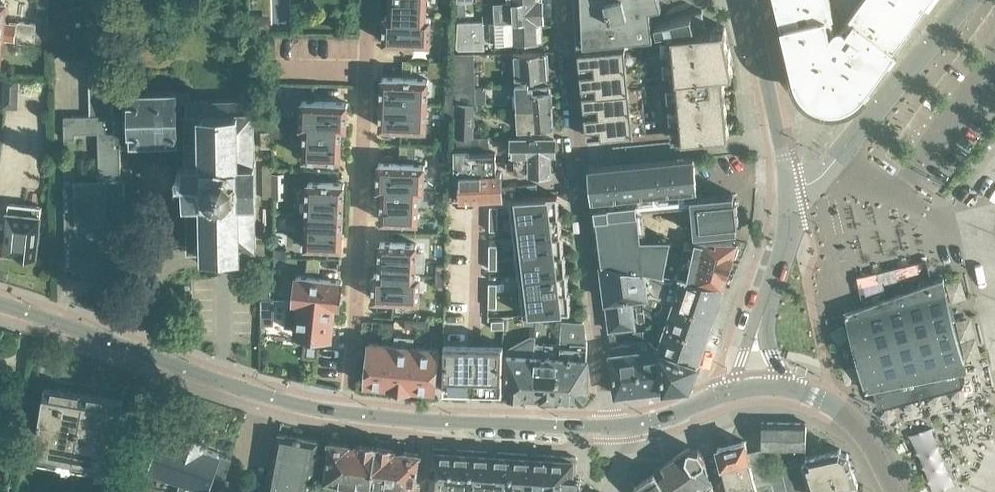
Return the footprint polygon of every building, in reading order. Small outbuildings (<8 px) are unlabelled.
[(16,32),(27,33),(35,34),(37,23),(18,21),(15,23),(6,22),(8,0),(7,0),(6,0),(0,0),(0,30),(16,32)] [(39,14),(49,15),(49,6),(50,6),(50,0),(38,0),(39,14)] [(426,17),(427,0),(391,0),(390,15),(426,17)] [(484,2),(484,20),(542,18),(542,19),(544,18),(543,0),(524,0),(484,2)] [(578,41),(654,33),(653,20),(651,5),(662,2),(662,0),(577,0),(578,41)] [(843,22),(842,22),(841,22),(839,22),(838,23),(836,24),(833,12),(835,12),(832,0),(777,0),(795,75),(796,78),(797,80),(798,83),(800,87),(802,89),(803,91),(804,92),(807,94),(810,97),(813,99),(816,100),(819,102),(823,103),(828,104),(831,104),(836,104),(840,104),(845,103),(850,101),(854,99),(858,96),(861,93),(863,91),(865,89),(930,0),(859,0),(843,22)] [(727,36),(725,26),(724,26),(724,25),(714,26),(714,27),(707,27),(703,10),(656,20),(658,29),(666,27),(667,32),(673,32),(683,138),(718,135),(728,134),(729,134),(729,133),(730,133),(729,123),(728,123),(727,112),(728,112),(727,102),(726,102),(725,91),(726,91),(725,80),(724,81),(723,70),(734,69),(731,57),(732,57),(730,47),(729,47),(727,36)] [(431,17),(426,17),(390,15),(385,15),(384,41),(430,43),(431,17)] [(497,40),(520,39),(543,38),(542,19),(542,18),(484,20),(457,22),(456,47),(458,49),(484,49),(484,40),(497,40)] [(2,61),(4,40),(26,42),(27,33),(16,32),(0,30),(0,62),(2,61)] [(581,63),(581,71),(628,67),(625,44),(579,48),(580,53),(579,53),(580,63),(581,63)] [(546,54),(546,51),(514,53),(517,79),(548,77),(547,66),(549,66),(548,54),(546,54)] [(455,54),(455,88),(475,86),(475,54),(455,54)] [(583,85),(583,92),(630,88),(628,67),(581,71),(582,75),(581,75),(582,85),(583,85)] [(89,81),(114,80),(114,69),(89,69),(89,81)] [(383,77),(382,102),(428,103),(429,79),(383,77)] [(2,107),(17,107),(17,78),(2,78),(2,107)] [(178,141),(178,114),(177,91),(176,91),(148,91),(148,79),(135,79),(135,90),(131,90),(132,141),(178,141)] [(89,92),(114,92),(114,80),(89,81),(89,92)] [(516,83),(518,108),(553,105),(551,85),(534,86),(534,82),(516,83)] [(455,88),(455,102),(475,103),(475,86),(455,88)] [(584,96),(583,96),(584,106),(585,106),(585,114),(632,110),(630,88),(583,92),(584,96)] [(177,91),(178,114),(187,114),(188,162),(187,162),(187,199),(189,199),(190,248),(205,248),(205,253),(243,252),(243,248),(257,247),(256,197),(257,197),(256,160),(255,160),(254,110),(252,111),(252,98),(190,99),(190,91),(177,91)] [(89,103),(114,103),(114,92),(89,92),(89,103)] [(446,104),(454,104),(455,92),(446,92),(446,104)] [(301,126),(306,126),(342,127),(347,128),(348,102),(302,100),(301,126)] [(428,103),(382,102),(381,126),(427,128),(428,103)] [(478,108),(478,103),(475,103),(455,102),(455,135),(475,135),(475,108),(478,108)] [(114,103),(89,103),(90,115),(63,115),(63,137),(76,137),(76,133),(98,132),(99,152),(120,152),(119,114),(115,114),(114,103)] [(454,117),(454,104),(446,104),(445,116),(454,117)] [(519,128),(554,126),(553,105),(518,108),(507,108),(507,113),(518,113),(519,128)] [(587,128),(588,136),(598,135),(634,132),(632,110),(585,114),(586,118),(585,118),(586,128),(587,128)] [(281,124),(272,124),(273,136),(281,136),(281,124)] [(342,127),(306,126),(305,157),(341,159),(342,127)] [(551,153),(555,153),(555,136),(512,135),(512,154),(515,154),(515,161),(506,161),(506,169),(530,169),(530,172),(552,172),(551,153)] [(538,194),(537,184),(502,185),(501,170),(497,170),(496,151),(455,153),(456,172),(457,172),(457,182),(460,182),(461,198),(538,194)] [(64,179),(67,267),(74,266),(74,270),(83,270),(83,273),(96,273),(96,277),(118,276),(118,259),(130,259),(129,222),(125,222),(124,178),(121,178),(120,152),(99,152),(99,173),(97,173),(97,178),(77,179),(76,165),(65,165),(66,179),(64,179)] [(590,167),(591,178),(592,184),(593,197),(697,187),(695,157),(590,167)] [(383,188),(419,190),(424,190),(425,164),(380,162),(378,188),(383,188)] [(272,165),(264,165),(264,197),(273,197),(272,165)] [(285,169),(273,169),(273,178),(285,177),(285,169)] [(309,181),(307,213),(343,215),(345,183),(309,181)] [(454,187),(445,187),(444,199),(447,199),(453,199),(454,187)] [(419,190),(383,188),(382,219),(418,221),(419,190)] [(692,196),(692,202),(695,233),(701,232),(701,234),(731,231),(731,230),(738,229),(737,222),(738,222),(736,199),(735,199),(734,192),(728,193),(728,191),(697,194),(697,196),(692,196)] [(511,197),(512,218),(513,218),(513,217),(559,214),(558,194),(511,197)] [(595,204),(597,217),(597,216),(617,213),(618,215),(619,215),(619,213),(638,211),(637,200),(595,204)] [(42,206),(9,203),(7,224),(0,223),(0,228),(0,237),(5,238),(4,251),(20,253),(22,257),(33,258),(35,254),(37,254),(42,206)] [(498,218),(498,206),(490,206),(490,218),(498,218)] [(597,217),(602,262),(605,263),(646,270),(664,274),(664,273),(671,238),(641,239),(638,211),(619,213),(619,215),(618,215),(617,213),(597,216),(597,217)] [(343,215),(307,213),(307,218),(296,217),(296,238),(306,239),(306,245),(342,247),(343,215)] [(560,214),(559,214),(513,217),(513,218),(514,237),(515,237),(515,236),(561,233),(560,214)] [(490,230),(498,230),(498,218),(490,218),(490,230)] [(563,233),(561,233),(515,236),(515,237),(516,256),(518,256),(518,255),(564,253),(564,252),(563,233)] [(706,262),(728,262),(731,262),(737,244),(738,240),(696,240),(694,248),(685,246),(682,257),(706,262)] [(380,273),(416,274),(416,268),(424,269),(425,252),(417,251),(417,243),(381,241),(380,273)] [(490,244),(490,256),(498,256),(498,244),(490,244)] [(287,248),(275,247),(274,256),(286,257),(287,248)] [(565,252),(564,252),(564,253),(518,255),(518,256),(519,275),(520,275),(520,274),(566,272),(566,271),(565,252)] [(498,256),(490,256),(489,268),(498,269),(498,256)] [(723,286),(731,262),(728,262),(706,262),(682,257),(679,275),(676,274),(675,276),(723,286)] [(321,259),(309,258),(308,269),(320,270),(321,259)] [(635,306),(634,299),(650,298),(651,294),(646,270),(605,263),(602,262),(610,329),(638,325),(635,306)] [(437,263),(436,276),(445,276),(445,264),(437,263)] [(664,274),(646,270),(651,294),(671,302),(672,299),(714,313),(715,310),(715,309),(716,309),(721,293),(723,286),(675,276),(664,273),(664,274)] [(567,271),(566,271),(566,272),(520,274),(520,275),(521,294),(522,294),(522,293),(568,291),(568,290),(567,271)] [(421,274),(416,274),(380,273),(375,272),(374,298),(420,300),(421,274)] [(294,301),(299,302),(335,305),(340,306),(342,280),(297,276),(294,301)] [(445,276),(436,276),(436,288),(445,288),(445,276)] [(846,313),(866,390),(867,389),(867,390),(868,390),(874,388),(878,403),(878,404),(879,405),(880,406),(881,406),(882,407),(883,407),(884,406),(960,386),(961,386),(962,385),(962,384),(963,383),(963,382),(963,381),(963,380),(961,371),(968,370),(944,277),(923,284),(864,306),(846,312),(846,313)] [(497,283),(489,282),(489,295),(497,295),(497,283)] [(262,287),(262,299),(271,299),(271,287),(262,287)] [(569,290),(568,290),(568,291),(522,293),(522,294),(523,313),(571,311),(569,290)] [(713,315),(714,313),(672,299),(671,302),(651,294),(650,297),(646,314),(663,326),(705,340),(706,339),(705,339),(708,331),(712,321),(713,317),(713,315)] [(497,307),(497,295),(489,295),(489,307),(497,307)] [(634,299),(635,306),(638,306),(639,321),(646,320),(646,314),(650,298),(634,299)] [(261,299),(261,323),(273,323),(273,299),(261,299)] [(335,305),(299,302),(299,306),(289,305),(287,325),(296,326),(296,333),(332,336),(335,305)] [(524,314),(524,324),(535,323),(534,313),(524,314)] [(536,313),(536,332),(542,332),(542,328),(546,329),(546,313),(536,313)] [(417,327),(418,318),(406,318),(405,327),(417,327)] [(418,318),(417,327),(429,328),(430,319),(418,318)] [(504,319),(492,320),(492,328),(505,327),(504,319)] [(587,390),(588,342),(583,321),(561,320),(560,344),(561,344),(558,395),(567,395),(567,396),(581,397),(587,390)] [(382,321),(382,329),(394,330),(395,322),(382,321)] [(700,354),(705,340),(663,326),(660,336),(658,338),(656,343),(656,346),(655,349),(663,352),(697,364),(700,354)] [(639,330),(633,331),(634,336),(640,335),(645,335),(646,335),(648,337),(650,339),(651,339),(654,335),(649,329),(644,330),(641,330),(639,330)] [(393,344),(389,386),(412,388),(416,346),(413,346),(413,338),(397,336),(396,344),(393,344)] [(525,393),(533,393),(535,356),(535,355),(535,343),(535,337),(531,337),(509,349),(506,392),(525,393)] [(650,339),(637,341),(643,391),(667,388),(663,352),(655,349),(651,339),(650,339)] [(370,341),(366,383),(389,386),(393,344),(370,341)] [(617,343),(611,344),(613,354),(612,354),(617,394),(643,391),(637,341),(617,343)] [(473,392),(474,344),(444,343),(444,391),(473,392)] [(535,343),(535,355),(535,356),(533,393),(540,394),(558,395),(561,344),(560,344),(535,343)] [(504,344),(474,344),(473,392),(503,392),(504,344)] [(416,346),(412,388),(435,390),(439,348),(416,346)] [(697,364),(663,352),(667,388),(683,386),(692,379),(696,368),(695,368),(697,364)] [(72,466),(73,459),(85,392),(46,385),(33,459),(72,466)] [(85,392),(73,459),(72,466),(112,473),(124,399),(85,392)] [(207,485),(208,486),(212,475),(213,472),(217,474),(225,476),(232,458),(219,453),(220,453),(203,447),(206,439),(205,438),(209,426),(187,418),(183,431),(182,431),(179,439),(162,433),(153,462),(142,458),(139,466),(135,491),(205,491),(207,485)] [(762,448),(749,451),(754,472),(761,470),(769,469),(767,460),(771,459),(772,464),(783,462),(784,422),(762,421),(762,448)] [(807,422),(784,422),(783,462),(792,461),(791,457),(797,456),(797,455),(806,455),(807,422)] [(319,440),(304,438),(304,437),(294,435),(294,436),(279,433),(269,490),(265,489),(251,486),(250,491),(310,491),(309,491),(314,465),(323,466),(324,456),(316,455),(319,440)] [(13,450),(13,439),(0,439),(0,451),(13,450)] [(769,469),(761,470),(754,472),(749,451),(748,451),(746,442),(746,440),(745,440),(718,446),(718,447),(718,450),(719,449),(722,462),(722,465),(723,464),(723,466),(722,469),(723,475),(726,477),(729,489),(732,488),(733,491),(775,491),(769,469)] [(354,445),(349,445),(349,443),(330,441),(329,454),(325,489),(334,491),(348,491),(354,445)] [(354,445),(348,491),(371,491),(376,446),(358,444),(358,446),(354,445)] [(399,451),(394,450),(394,448),(376,446),(371,491),(394,491),(399,451)] [(712,481),(707,474),(709,473),(705,458),(699,449),(689,447),(655,469),(670,491),(714,491),(712,481)] [(451,449),(432,448),(430,489),(429,491),(449,491),(451,449)] [(807,460),(782,466),(788,491),(789,491),(803,489),(811,487),(813,491),(819,491),(856,484),(858,484),(858,482),(857,482),(848,454),(849,454),(848,453),(847,452),(841,449),(842,449),(840,448),(839,448),(839,449),(808,456),(808,455),(806,456),(807,460)] [(473,450),(451,449),(449,491),(471,491),(473,450)] [(406,490),(415,491),(420,452),(404,450),(404,452),(399,451),(394,491),(406,491),(406,490)] [(492,451),(473,450),(471,491),(490,491),(492,451)] [(492,451),(490,491),(510,491),(513,452),(492,451)] [(526,491),(531,491),(533,454),(513,452),(510,491),(519,491),(522,488),(526,488),(526,491)] [(554,455),(533,454),(531,491),(551,491),(552,491),(554,455)] [(554,455),(552,491),(551,491),(574,491),(581,482),(582,480),(582,479),(582,478),(581,477),(580,476),(579,475),(578,475),(575,475),(576,461),(578,459),(577,456),(554,455)] [(655,469),(655,470),(655,469),(635,483),(641,491),(670,491),(655,469)]
